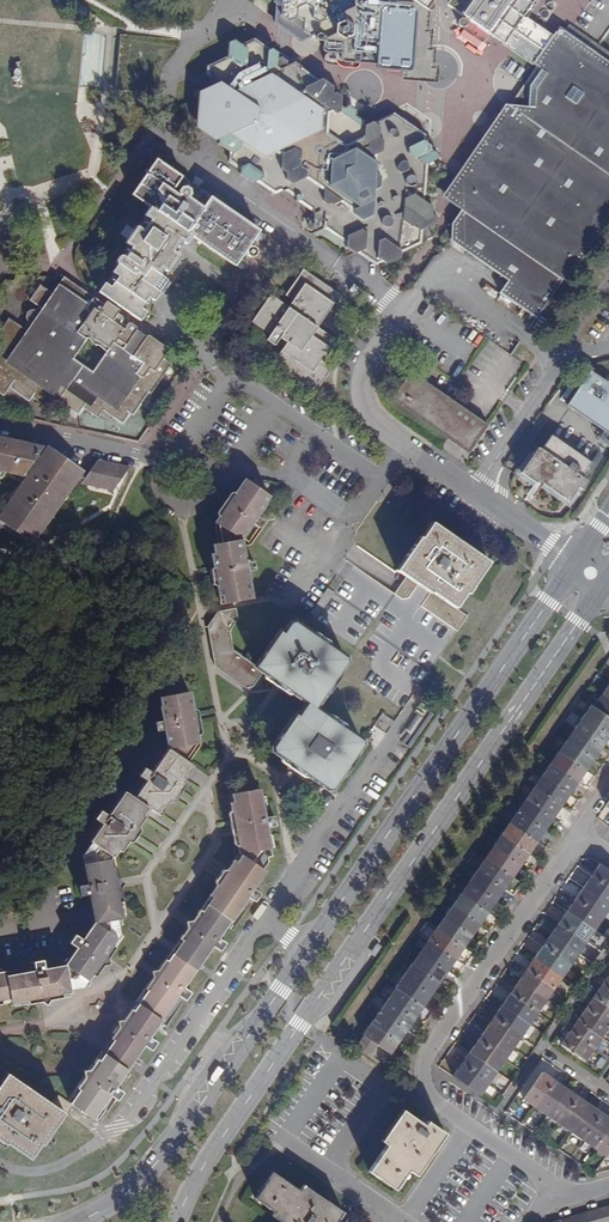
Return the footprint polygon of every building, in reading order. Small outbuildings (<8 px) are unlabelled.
[(318,32),(319,31),(328,38),(336,34),(336,26),(345,20),(345,12),(354,8),(354,0),(275,0),(274,16),(303,38),(318,32)] [(425,76),(434,77),(434,67),(431,67),(432,49),(428,49),(428,32),(425,31),(426,4),(423,3),(420,0),(419,0),(418,2),(415,0),(354,0),(354,8),(345,12),(345,20),(336,26),(336,34),(328,38),(319,31),(318,32),(317,37),(324,45),(323,47),(324,49),(326,51),(340,51),(342,59),(344,60),(344,61),(376,63),(378,66),(379,67),(381,68),(396,70),(408,71),(408,75),(409,75),(425,76)] [(452,5),(472,19),(471,21),(492,35),(493,33),(534,62),(553,35),(516,9),(522,0),(456,0),(452,5)] [(492,35),(471,21),(466,28),(483,40),(488,41),(492,35)] [(510,279),(501,292),(538,318),(564,279),(566,281),(608,219),(608,61),(559,27),(553,35),(534,62),(539,65),(543,68),(531,85),(530,106),(506,113),(512,105),(505,104),(500,112),(504,114),(457,184),(458,184),(459,185),(457,207),(462,210),(461,228),(453,234),(452,240),(510,279)] [(375,122),(372,121),(367,124),(360,119),(361,115),(354,111),(347,106),(341,109),(342,95),(336,92),(334,92),(334,86),(331,83),(329,85),(330,82),(322,77),(320,78),(301,67),(303,65),(295,61),(281,65),(278,62),(278,51),(273,48),(271,48),(255,37),(242,43),(235,39),(229,41),(228,55),(208,65),(207,74),(211,76),(211,81),(216,84),(216,91),(214,92),(213,94),(212,96),(212,101),(211,103),(213,106),(210,110),(212,111),(209,116),(211,119),(209,122),(210,126),(212,128),(212,132),(219,138),(218,143),(230,151),(229,160),(241,169),(240,172),(254,181),(256,180),(275,194),(281,190),(283,191),(286,189),(291,193),(296,197),(296,200),(313,210),(312,212),(314,213),(319,209),(324,213),(323,219),(325,220),(325,228),(346,243),(345,246),(355,252),(358,251),(376,264),(383,260),(386,262),(399,256),(401,256),(402,251),(420,242),(422,229),(437,221),(438,216),(432,212),(432,205),(425,199),(428,163),(438,158),(439,153),(431,147),(432,145),(425,140),(425,133),(394,112),(386,116),(375,122)] [(520,80),(527,72),(512,59),(504,68),(520,80)] [(543,68),(539,65),(512,105),(506,113),(530,106),(531,85),(543,68)] [(425,76),(409,75),(408,83),(424,84),(425,76)] [(187,232),(192,235),(234,265),(258,231),(209,197),(208,193),(204,190),(199,191),(194,199),(190,196),(189,189),(187,187),(189,182),(188,179),(184,176),(182,177),(156,159),(132,193),(153,208),(139,228),(135,226),(124,242),(130,247),(124,256),(121,254),(118,254),(114,259),(115,263),(117,264),(100,290),(134,314),(140,307),(147,296),(129,283),(135,276),(139,276),(147,281),(151,277),(153,279),(158,273),(160,274),(179,248),(176,246),(180,240),(187,232)] [(446,199),(457,207),(459,185),(458,184),(446,199)] [(461,228),(462,210),(454,221),(453,234),(461,228)] [(187,232),(180,240),(183,242),(185,244),(192,235),(187,232)] [(260,244),(264,243),(267,239),(266,236),(262,233),(258,234),(256,237),(256,242),(260,244)] [(247,254),(251,256),(255,256),(258,252),(257,248),(254,246),(249,247),(247,250),(247,254)] [(249,266),(248,261),(244,258),(240,259),(238,263),(239,267),(242,269),(247,268),(249,266)] [(335,338),(317,326),(340,294),(304,269),(287,294),(293,299),(288,306),(261,288),(243,314),(270,333),(266,338),(275,343),(283,332),(290,337),(273,361),(316,391),(332,367),(321,359),(335,338)] [(129,322),(127,325),(121,322),(123,319),(123,315),(65,275),(52,295),(39,286),(29,301),(38,307),(22,330),(8,320),(0,331),(0,394),(4,397),(10,388),(29,402),(32,397),(45,406),(50,400),(55,404),(58,400),(78,414),(81,408),(96,419),(100,413),(111,421),(114,416),(123,422),(130,412),(133,414),(149,391),(151,393),(172,363),(162,355),(165,351),(168,352),(169,350),(169,348),(150,335),(147,335),(145,338),(135,331),(137,328),(136,325),(131,321),(129,322)] [(152,299),(147,296),(140,307),(144,310),(152,299)] [(238,322),(237,322),(231,330),(232,332),(235,335),(240,334),(242,330),(242,325),(238,322)] [(145,338),(147,335),(137,328),(135,331),(145,338)] [(235,361),(241,360),(245,355),(244,348),(238,345),(232,346),(229,351),(230,358),(235,361)] [(584,380),(608,397),(608,382),(591,370),(584,380)] [(567,404),(608,433),(608,397),(584,380),(567,404)] [(391,397),(404,406),(413,393),(400,384),(391,397)] [(486,422),(466,408),(447,436),(467,450),(486,422)] [(535,481),(537,478),(568,500),(579,486),(582,488),(588,479),(586,478),(581,475),(590,461),(552,434),(542,447),(539,445),(521,470),(535,481)] [(131,467),(99,460),(88,473),(63,456),(56,467),(38,455),(43,447),(0,438),(0,476),(3,478),(7,472),(24,476),(25,474),(29,476),(2,520),(31,540),(79,478),(82,480),(81,482),(113,491),(116,487),(115,486),(126,471),(128,472),(131,467)] [(597,451),(590,461),(581,475),(586,478),(603,455),(597,451)] [(273,496),(247,481),(220,528),(223,550),(218,551),(219,559),(216,560),(225,610),(257,604),(253,578),(260,576),(259,568),(251,569),(246,544),(257,525),(265,529),(269,522),(262,517),(269,504),(268,504),(273,496)] [(455,609),(458,604),(466,594),(467,595),(473,587),(473,586),(490,562),(432,522),(421,538),(419,537),(396,572),(429,594),(431,593),(455,609)] [(251,695),(257,694),(268,678),(256,670),(247,664),(234,655),(231,639),(241,625),(240,615),(222,619),(213,633),(219,673),(251,695)] [(272,752),(293,766),(305,775),(307,773),(329,788),(340,773),(343,775),(349,767),(348,766),(364,742),(314,707),(324,693),(325,694),(347,662),(292,623),(281,637),(279,636),(256,670),(268,678),(290,694),(291,692),(307,704),(296,718),(295,718),(272,752)] [(164,728),(169,748),(188,762),(198,747),(195,736),(197,735),(191,701),(189,701),(188,693),(165,697),(166,705),(160,706),(163,718),(154,720),(156,730),(164,728)] [(593,705),(608,715),(608,698),(601,693),(593,705)] [(582,715),(608,733),(608,715),(593,705),(591,703),(582,715)] [(574,727),(601,745),(608,734),(608,733),(582,715),(574,727)] [(574,727),(566,738),(594,757),(601,745),(574,727)] [(566,738),(558,750),(585,769),(594,757),(566,738)] [(182,776),(191,763),(188,762),(169,748),(153,771),(145,766),(140,774),(147,779),(135,797),(126,790),(109,815),(101,810),(96,817),(103,822),(91,840),(93,841),(114,855),(119,848),(122,851),(142,822),(139,820),(149,807),(156,812),(161,805),(165,807),(185,778),(182,776)] [(558,750),(550,762),(577,781),(585,769),(558,750)] [(550,762),(542,774),(569,792),(577,781),(550,762)] [(542,774),(534,786),(561,804),(569,792),(542,774)] [(534,786),(525,798),(552,817),(561,804),(534,786)] [(235,858),(214,888),(216,890),(207,903),(230,918),(247,895),(256,901),(262,892),(254,886),(265,869),(264,868),(269,861),(268,856),(272,855),(267,827),(276,825),(274,815),(265,817),(259,788),(233,793),(236,808),(232,810),(239,844),(242,843),(244,851),(238,860),(235,858)] [(525,798),(517,809),(544,828),(552,817),(525,798)] [(517,809),(509,821),(536,840),(544,828),(517,809)] [(509,821),(501,834),(528,853),(536,840),(509,821)] [(501,834),(492,846),(519,865),(528,853),(501,834)] [(112,858),(114,855),(93,841),(86,850),(87,853),(83,854),(88,883),(78,885),(79,895),(89,893),(95,923),(115,919),(120,918),(121,919),(118,900),(122,900),(117,865),(114,866),(112,858)] [(492,846),(484,857),(512,875),(519,865),(492,846)] [(484,857),(476,869),(504,887),(512,875),(484,857)] [(591,874),(608,887),(608,869),(599,862),(591,874)] [(476,869),(468,881),(496,899),(504,887),(476,869)] [(582,887),(608,905),(608,887),(591,874),(582,887)] [(468,881),(460,892),(487,911),(496,899),(468,881)] [(574,898),(602,917),(608,906),(608,905),(582,887),(574,898)] [(460,892),(452,904),(479,923),(487,911),(460,892)] [(574,898),(566,910),(593,929),(602,917),(574,898)] [(183,938),(172,954),(194,968),(212,945),(221,951),(226,943),(217,937),(230,918),(207,903),(203,910),(200,908),(180,937),(183,938)] [(452,904),(444,915),(471,934),(479,923),(452,904)] [(566,910),(558,922),(585,940),(593,929),(566,910)] [(444,915),(436,927),(463,946),(471,934),(444,915)] [(5,971),(0,972),(0,1006),(2,1005),(2,1001),(10,999),(11,1004),(27,1001),(27,1004),(61,998),(61,995),(68,993),(68,990),(81,988),(90,975),(94,977),(114,949),(110,947),(119,935),(115,919),(95,923),(82,939),(74,934),(68,942),(76,948),(63,965),(43,968),(42,959),(32,961),(34,970),(6,975),(5,971)] [(558,922),(550,933),(578,952),(585,940),(558,922)] [(436,927),(428,939),(455,958),(463,946),(436,927)] [(550,933),(542,945),(569,964),(578,952),(550,933)] [(428,939),(420,951),(447,970),(455,958),(428,939)] [(542,945),(534,957),(561,976),(569,964),(542,945)] [(420,951),(412,963),(439,982),(447,970),(420,951)] [(178,993),(186,999),(191,991),(183,985),(194,968),(172,954),(168,959),(165,957),(145,986),(148,988),(133,1010),(129,1008),(110,1036),(114,1038),(109,1046),(99,1060),(95,1058),(75,1086),(79,1089),(70,1102),(72,1104),(92,1118),(109,1095),(117,1100),(123,1092),(114,1086),(132,1060),(143,1044),(151,1050),(157,1041),(149,1035),(159,1021),(178,993)] [(534,957),(526,969),(553,988),(561,976),(534,957)] [(412,963),(403,975),(431,994),(439,982),(412,963)] [(526,969),(517,981),(545,1000),(553,988),(526,969)] [(601,985),(608,990),(608,973),(601,985)] [(403,975),(395,987),(422,1006),(431,994),(403,975)] [(517,981),(510,992),(537,1011),(545,1000),(517,981)] [(593,997),(608,1008),(608,990),(601,985),(593,997)] [(395,987),(387,999),(414,1018),(422,1006),(395,987)] [(510,992),(502,1003),(529,1022),(537,1011),(510,992)] [(585,1008),(608,1024),(608,1008),(593,997),(585,1008)] [(387,999),(379,1011),(406,1029),(414,1018),(387,999)] [(502,1003),(493,1016),(520,1035),(529,1022),(502,1003)] [(577,1020),(602,1037),(608,1027),(608,1024),(585,1008),(577,1020)] [(379,1011),(371,1022),(398,1041),(406,1029),(379,1011)] [(493,1016),(485,1028),(512,1047),(520,1035),(493,1016)] [(577,1020),(569,1032),(594,1049),(602,1037),(577,1020)] [(390,1053),(398,1041),(371,1022),(363,1034),(356,1045),(368,1054),(376,1043),(390,1053)] [(485,1028),(477,1039),(504,1058),(512,1047),(485,1028)] [(587,1060),(594,1049),(569,1032),(562,1043),(587,1060)] [(477,1039),(469,1051),(496,1070),(504,1058),(477,1039)] [(469,1051),(461,1063),(488,1082),(496,1070),(469,1051)] [(461,1063),(452,1075),(480,1094),(488,1082),(461,1063)] [(523,1098),(535,1107),(554,1079),(542,1071),(523,1098)] [(6,1072),(0,1080),(0,1141),(3,1143),(5,1142),(28,1157),(39,1142),(41,1144),(47,1136),(46,1135),(63,1111),(50,1102),(6,1072)] [(535,1107),(547,1115),(567,1087),(554,1079),(535,1107)] [(547,1115),(559,1123),(578,1095),(567,1087),(547,1115)] [(65,1113),(72,1104),(70,1102),(56,1093),(50,1102),(63,1111),(65,1113)] [(559,1123),(570,1131),(589,1103),(578,1095),(559,1123)] [(570,1131),(582,1139),(601,1111),(589,1103),(570,1131)] [(417,1175),(432,1152),(445,1133),(427,1120),(425,1123),(402,1109),(381,1140),(387,1143),(369,1170),(394,1188),(407,1169),(417,1175)] [(594,1147),(608,1126),(608,1116),(601,1111),(582,1139),(594,1147)] [(606,1155),(608,1151),(608,1126),(594,1147),(606,1155)] [(342,1211),(303,1184),(300,1189),(273,1171),(255,1197),(275,1210),(272,1214),(283,1221),(335,1221),(342,1211)] [(600,1208),(604,1221),(608,1221),(608,1205),(600,1208)] [(600,1208),(587,1211),(590,1221),(604,1221),(600,1208)] [(587,1211),(574,1215),(576,1221),(590,1221),(587,1211)]
